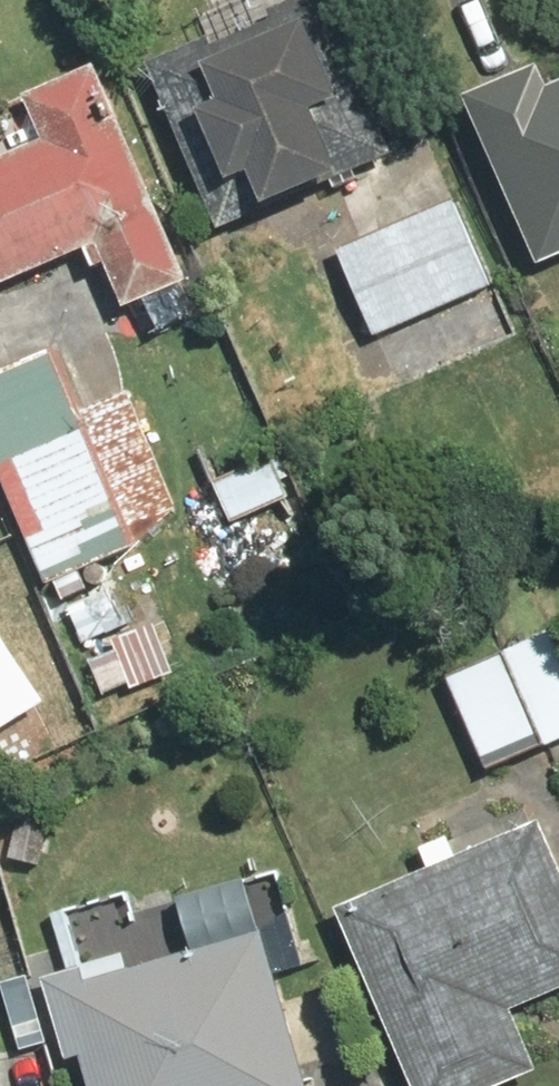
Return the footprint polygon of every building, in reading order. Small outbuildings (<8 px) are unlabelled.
[(318,0),(280,0),(279,0),(278,0),(250,0),(196,23),(202,38),(165,54),(222,186),(244,176),(257,207),(383,153),(318,0)] [(457,96),(531,266),(558,254),(558,51),(457,96)] [(22,96),(40,140),(0,156),(0,283),(92,246),(116,306),(183,279),(98,66),(22,96)] [(456,206),(338,254),(372,338),(490,290),(456,206)] [(0,375),(0,509),(28,583),(130,545),(58,354),(0,375)] [(268,430),(199,457),(223,518),(292,491),(268,430)] [(542,752),(558,744),(558,643),(555,634),(500,658),(542,752)] [(44,701),(0,635),(0,730),(44,701)] [(542,752),(500,658),(448,681),(490,775),(542,752)] [(429,874),(332,916),(408,1085),(505,1085),(535,1073),(505,1007),(558,984),(558,883),(534,827),(462,859),(451,833),(417,848),(429,874)] [(38,978),(61,1061),(77,1057),(86,1085),(305,1085),(247,880),(171,901),(185,951),(128,967),(123,950),(37,974),(38,978)] [(40,1042),(9,944),(0,947),(0,1003),(15,1050),(40,1042)]
